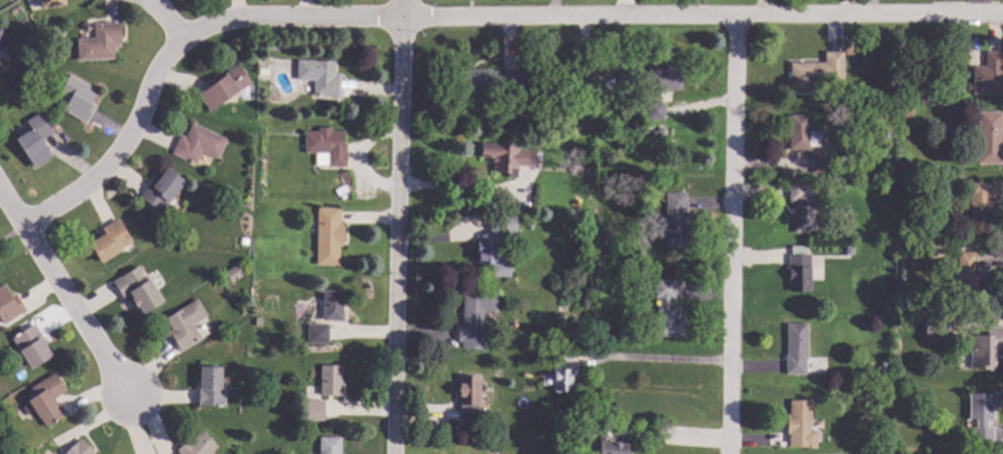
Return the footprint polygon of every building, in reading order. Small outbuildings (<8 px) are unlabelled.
[(62,0),(38,0),(39,9),(63,5),(62,0)] [(119,46),(113,46),(113,60),(76,62),(75,40),(93,39),(92,25),(118,24),(119,46)] [(9,46),(0,52),(0,32),(9,46)] [(843,55),(854,55),(854,39),(843,39),(843,55)] [(280,52),(263,52),(263,44),(280,44),(280,52)] [(34,48),(31,55),(24,52),(28,45),(34,48)] [(842,82),(825,82),(825,88),(810,88),(810,94),(789,94),(789,63),(823,63),(823,53),(842,52),(842,82)] [(1001,96),(971,95),(972,67),(984,68),(984,52),(1002,53),(1001,96)] [(333,62),(333,75),(339,75),(338,98),(311,97),(312,82),(295,81),(295,61),(333,62)] [(249,84),(208,112),(196,95),(215,82),(214,80),(236,65),(249,84)] [(671,70),(681,71),(681,91),(645,90),(646,69),(665,70),(665,67),(671,67),(671,70)] [(267,77),(258,77),(258,68),(267,68),(267,77)] [(490,72),(520,71),(521,90),(500,91),(500,85),(490,85),(490,90),(455,91),(454,70),(490,70),(490,72)] [(621,92),(590,92),(590,88),(576,88),(576,70),(621,70),(621,92)] [(96,92),(89,104),(93,107),(83,124),(61,111),(68,99),(57,93),(67,76),(96,92)] [(664,104),(663,121),(646,120),(647,103),(664,104)] [(846,114),(839,123),(831,117),(838,108),(846,114)] [(1001,113),(1001,129),(1002,129),(1002,150),(1000,150),(1000,165),(976,165),(977,112),(1001,113)] [(51,134),(39,142),(50,159),(32,170),(14,141),(29,131),(24,122),(38,113),(51,134)] [(808,133),(819,133),(819,147),(808,147),(808,151),(788,151),(788,116),(808,116),(808,133)] [(225,140),(216,160),(200,153),(194,166),(169,155),(178,136),(184,138),(190,125),(225,140)] [(331,132),(342,132),(342,145),(345,145),(345,168),(326,168),(326,166),(315,166),(315,154),(303,154),(303,133),(316,133),(316,128),(331,128),(331,132)] [(518,145),(518,150),(534,151),(534,168),(517,168),(516,179),(507,179),(507,176),(501,175),(502,173),(492,173),(492,164),(490,164),(491,159),(479,159),(480,144),(518,145)] [(830,173),(812,173),(812,153),(829,153),(830,173)] [(586,163),(586,175),(570,174),(571,162),(586,163)] [(183,183),(168,203),(173,207),(164,218),(138,198),(152,179),(155,181),(164,169),(183,183)] [(351,182),(350,186),(345,186),(339,175),(346,172),(351,182)] [(997,202),(989,202),(989,235),(968,235),(968,200),(965,199),(965,183),(997,183),(997,202)] [(814,234),(792,234),(792,203),(787,203),(787,184),(814,184),(814,234)] [(685,213),(681,213),(681,217),(685,217),(685,248),(663,248),(663,218),(664,218),(663,193),(685,193),(685,213)] [(338,224),(342,224),(341,247),(338,247),(338,267),(315,266),(316,209),(338,209),(338,224)] [(516,235),(489,236),(489,218),(516,217),(516,235)] [(131,243),(99,265),(86,245),(103,233),(101,230),(115,220),(131,243)] [(852,241),(844,241),(844,233),(852,233),(852,241)] [(497,242),(496,262),(510,262),(509,277),(490,277),(490,265),(477,265),(477,241),(497,242)] [(803,256),(809,256),(808,294),(786,294),(787,246),(803,247),(803,256)] [(851,255),(842,255),(842,246),(851,246),(851,255)] [(974,274),(977,274),(977,304),(956,304),(956,253),(974,253),(974,274)] [(242,276),(230,284),(223,273),(235,266),(242,276)] [(143,278),(145,277),(162,302),(142,315),(136,307),(134,309),(130,301),(131,300),(128,294),(121,299),(111,284),(136,267),(143,278)] [(673,300),(670,300),(670,307),(677,307),(677,317),(683,317),(683,338),(655,338),(655,306),(658,306),(658,299),(653,299),(653,281),(673,281),(673,300)] [(2,326),(0,323),(0,287),(2,286),(9,298),(14,295),(24,312),(2,326)] [(341,322),(321,321),(321,292),(342,292),(341,322)] [(483,329),(490,329),(490,342),(456,342),(457,325),(462,326),(463,293),(484,293),(483,329)] [(206,317),(192,326),(201,340),(178,355),(165,333),(170,330),(164,320),(196,300),(206,317)] [(905,328),(896,328),(896,319),(905,319),(905,328)] [(45,343),(43,345),(50,358),(29,371),(10,338),(33,324),(45,343)] [(806,360),(804,360),(804,375),(784,375),(784,356),(785,356),(785,325),(805,324),(806,360)] [(923,336),(949,337),(949,324),(923,324),(923,336)] [(327,345),(306,345),(306,326),(327,326),(327,345)] [(1002,347),(997,347),(997,350),(993,350),(993,370),(968,370),(968,337),(986,337),(985,328),(1002,328),(1002,347)] [(571,349),(570,361),(551,361),(551,348),(571,349)] [(340,397),(319,396),(319,367),(340,367),(340,397)] [(220,386),(224,386),(223,408),(197,407),(197,381),(199,381),(199,368),(220,368),(220,386)] [(570,393),(552,393),(552,370),(570,370),(570,393)] [(65,392),(52,400),(62,417),(44,429),(34,413),(26,417),(21,409),(28,405),(26,402),(34,396),(29,389),(53,374),(65,392)] [(479,407),(477,407),(477,421),(459,421),(459,406),(457,406),(457,378),(479,377),(479,407)] [(997,409),(992,409),(992,420),(986,420),(986,429),(991,429),(992,443),(971,443),(971,428),(974,428),(974,420),(968,420),(967,395),(990,395),(990,393),(997,393),(997,409)] [(322,416),(305,416),(305,402),(322,402),(322,416)] [(809,432),(815,432),(815,449),(809,449),(809,448),(787,448),(787,435),(785,435),(785,415),(788,415),(788,402),(810,402),(809,432)] [(216,448),(210,453),(178,453),(175,451),(187,439),(190,442),(200,432),(216,448)] [(633,449),(633,453),(597,453),(599,435),(608,436),(607,443),(626,445),(626,449),(633,449)] [(340,438),(340,453),(318,453),(318,438),(340,438)] [(79,440),(93,453),(64,453),(79,440)] [(481,444),(481,453),(463,453),(463,443),(481,444)]
